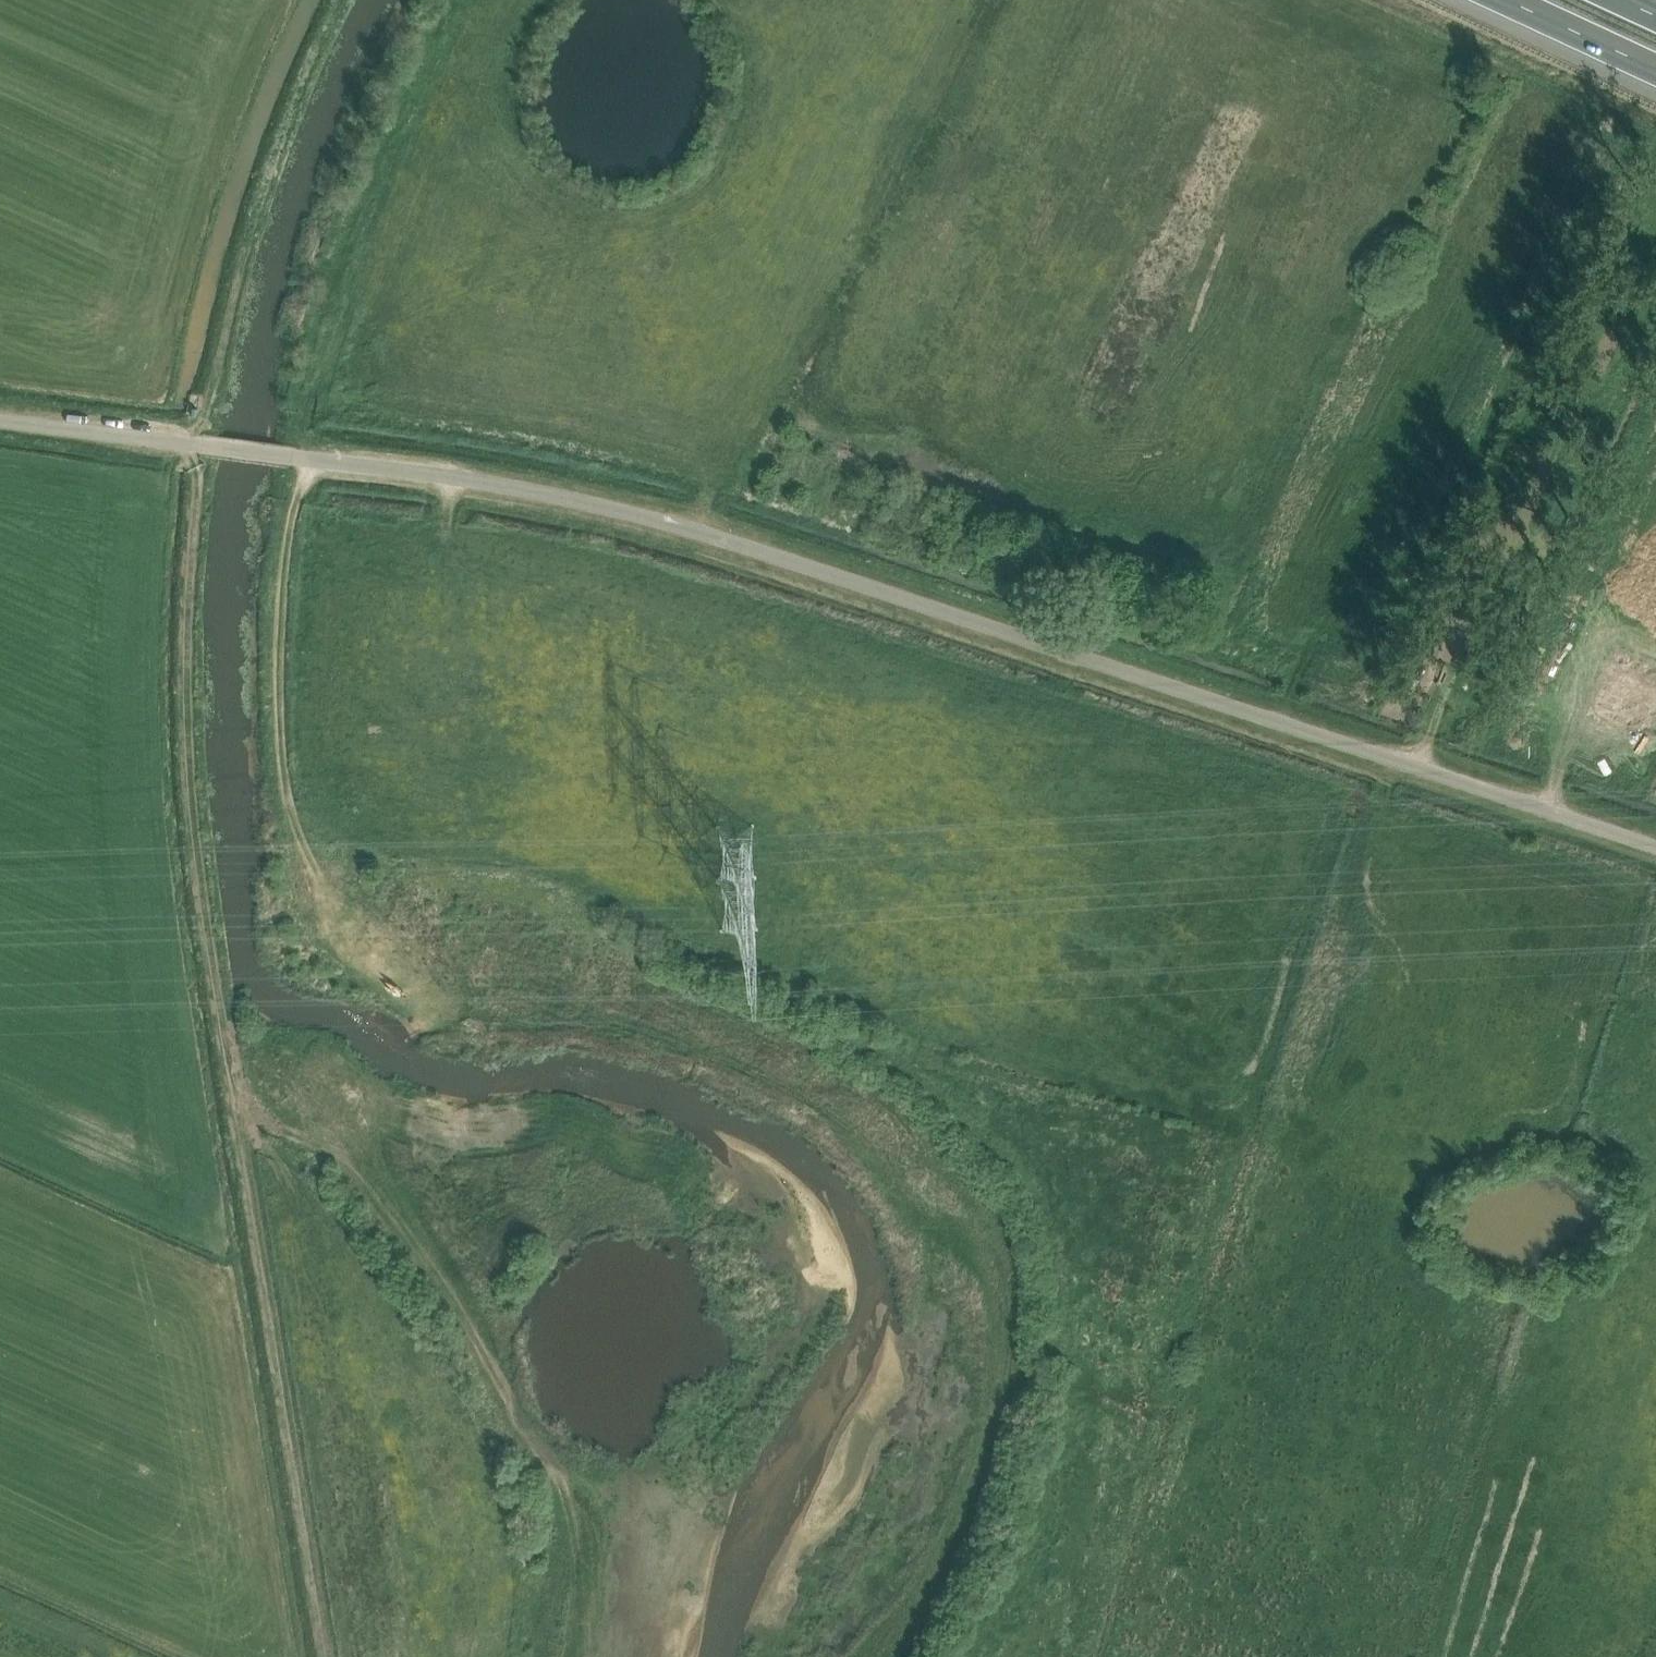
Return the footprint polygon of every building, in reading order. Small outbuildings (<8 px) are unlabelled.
[(1646,728),(1655,706),(1655,675),(1620,659),(1598,706),(1646,728)]
